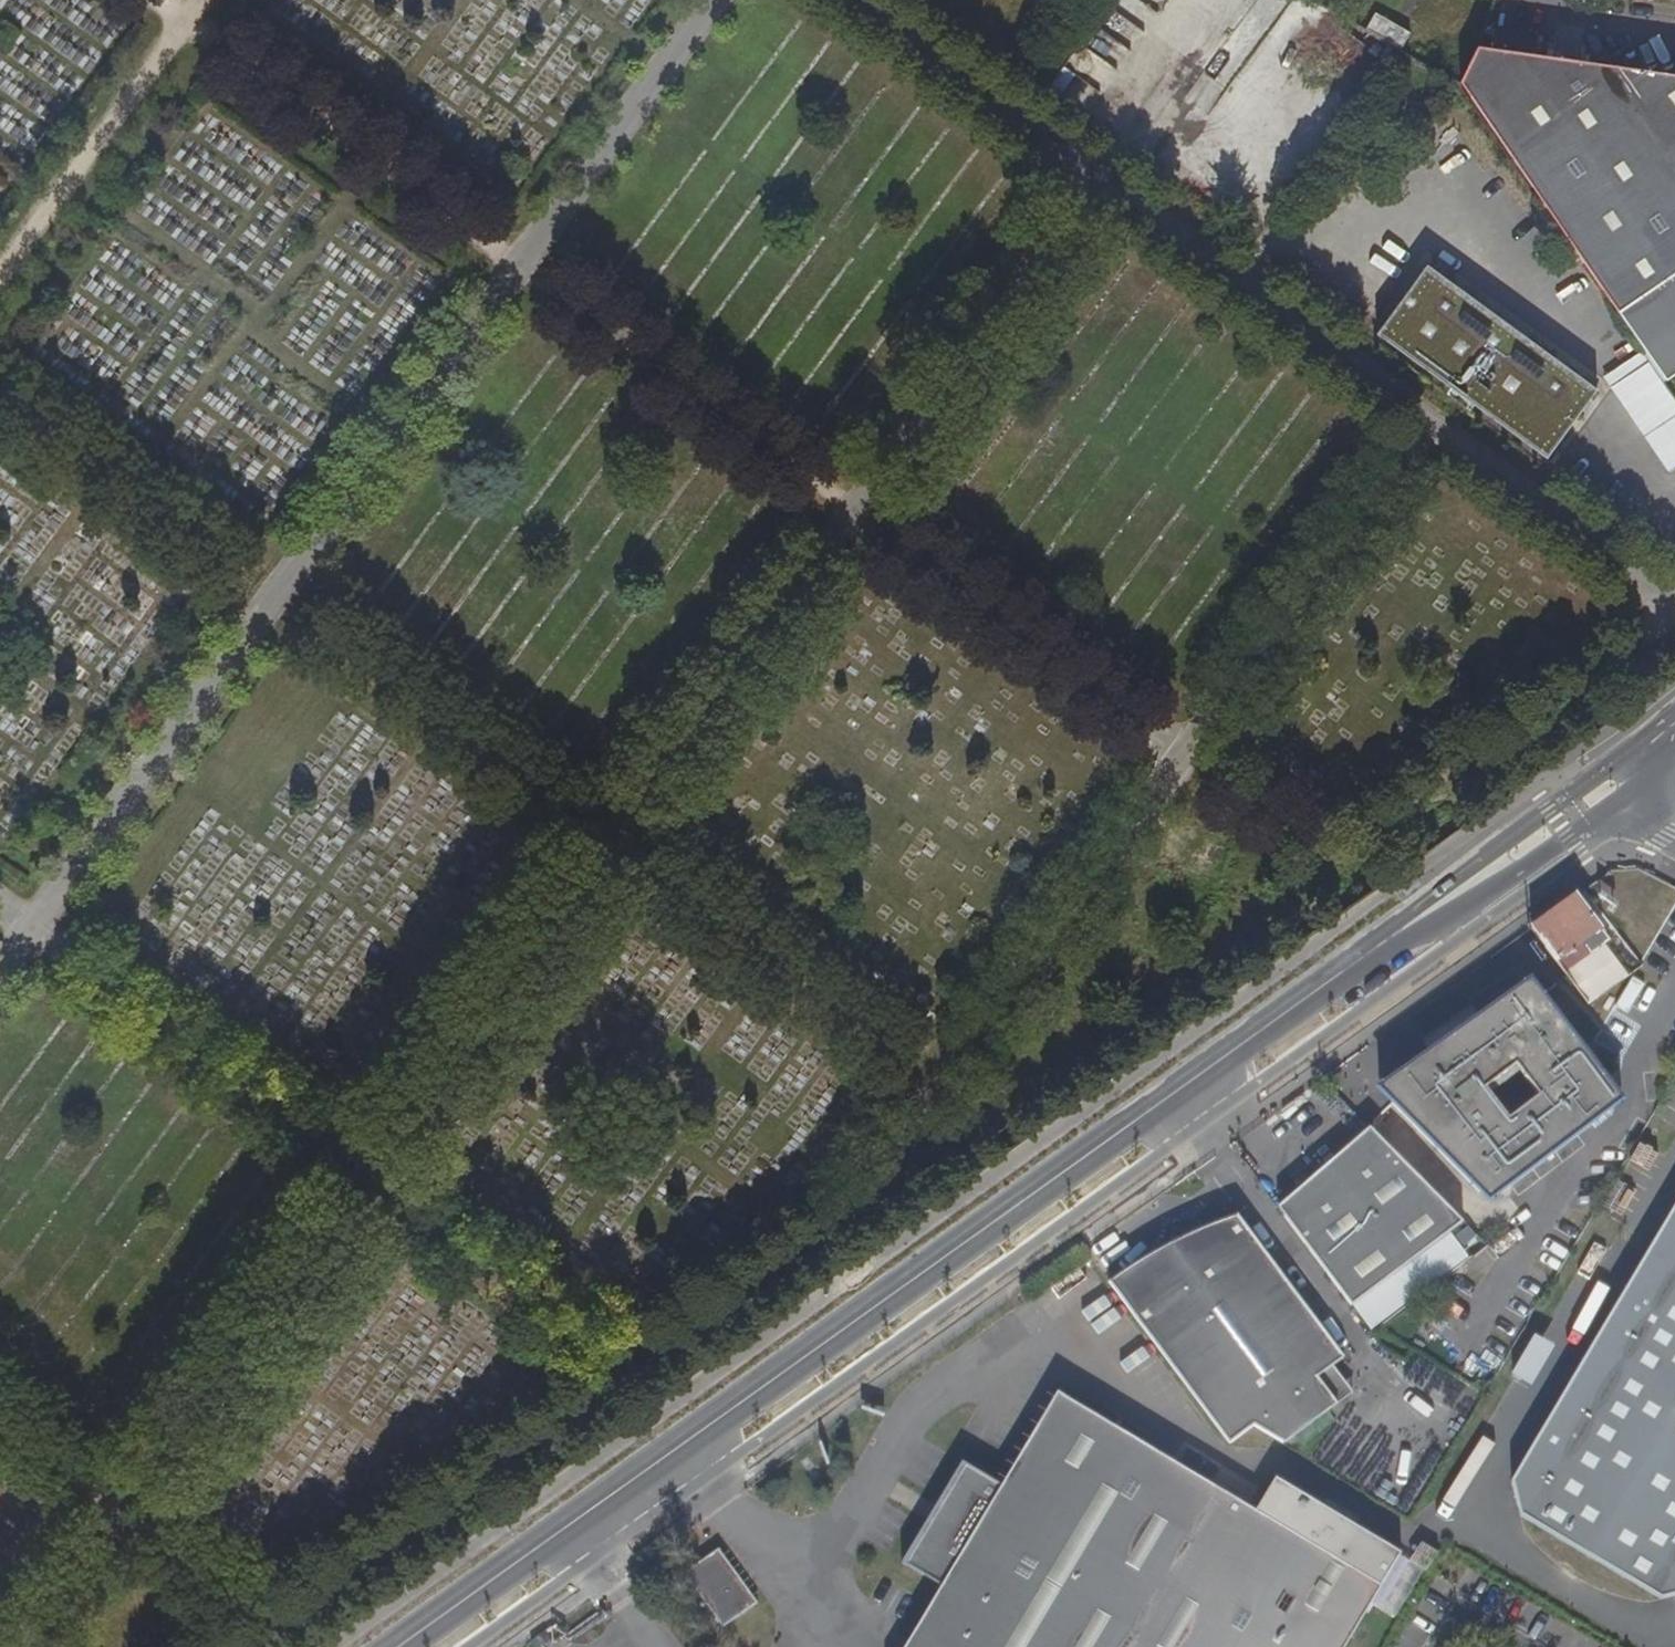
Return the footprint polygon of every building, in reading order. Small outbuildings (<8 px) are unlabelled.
[(1373,13),(1365,29),(1398,46),(1406,30),(1373,13)] [(1674,372),(1674,70),(1476,42),(1457,80),(1664,380),(1674,372)] [(1544,459),(1595,392),(1424,271),(1376,337),(1544,459)] [(1638,344),(1598,370),(1668,472),(1674,467),(1674,399),(1638,344)] [(1597,926),(1573,896),(1528,928),(1551,958),(1576,941),(1584,951),(1601,938),(1594,929),(1597,926)] [(1571,962),(1560,970),(1584,1001),(1595,993),(1571,962)] [(1452,1035),(1392,1080),(1389,1105),(1474,1191),(1497,1192),(1607,1110),(1608,1086),(1582,1053),(1537,997),(1510,992),(1452,1035)] [(1354,1136),(1274,1206),(1347,1306),(1459,1222),(1366,1127),(1354,1136)] [(1512,1482),(1523,1514),(1665,1598),(1674,1595),(1674,1207),(1512,1482)] [(1341,1355),(1241,1221),(1207,1230),(1171,1224),(1168,1249),(1107,1287),(1226,1442),(1249,1425),(1313,1376),(1328,1364),(1341,1355)] [(1510,1373),(1529,1384),(1552,1344),(1533,1332),(1510,1373)] [(1313,1376),(1333,1402),(1348,1391),(1328,1364),(1313,1376)] [(1313,1376),(1249,1425),(1278,1443),(1333,1402),(1313,1376)] [(1246,1506),(1187,1471),(1139,1442),(1054,1390),(1047,1402),(1029,1431),(997,1483),(961,1461),(932,1508),(923,1523),(901,1558),(937,1581),(921,1606),(896,1646),(1338,1646),(1375,1586),(1321,1553),(1246,1506)] [(714,1541),(679,1564),(716,1620),(751,1597),(714,1541)] [(545,1629),(531,1640),(536,1646),(541,1646),(552,1639),(545,1629)]
